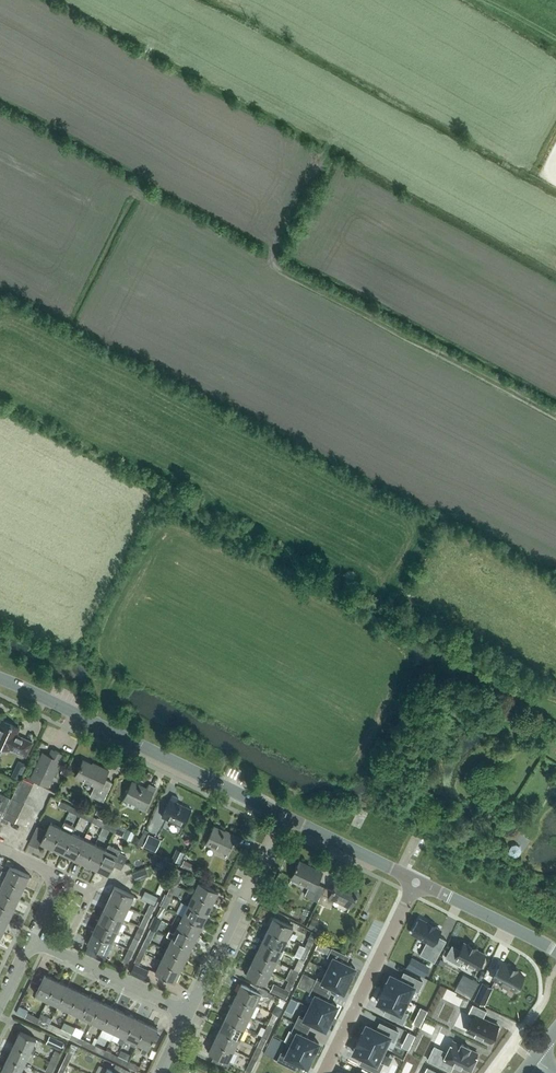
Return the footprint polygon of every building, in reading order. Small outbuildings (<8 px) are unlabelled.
[(10,749),(10,748),(26,755),(33,741),(17,734),(20,728),(11,723),(10,725),(1,720),(0,723),(0,749),(2,745),(10,749)] [(49,786),(64,754),(55,750),(52,756),(43,752),(31,778),(49,786)] [(76,775),(96,784),(91,795),(103,801),(112,782),(105,778),(109,770),(97,764),(96,765),(83,759),(76,775)] [(14,769),(11,777),(19,781),(22,773),(14,769)] [(21,778),(18,785),(30,791),(33,784),(21,778)] [(124,798),(146,808),(156,786),(149,783),(147,788),(132,781),(124,798)] [(30,791),(18,785),(15,791),(28,797),(30,791)] [(25,803),(28,797),(15,791),(12,797),(25,803)] [(0,793),(0,810),(4,811),(10,798),(0,793)] [(179,797),(172,794),(162,816),(183,826),(192,809),(177,802),(179,797)] [(9,804),(21,810),(25,803),(12,797),(9,804)] [(60,800),(58,805),(70,810),(72,805),(60,800)] [(100,814),(104,806),(96,802),(92,811),(100,814)] [(21,810),(9,804),(6,810),(18,816),(21,810)] [(83,811),(75,807),(73,812),(81,816),(83,811)] [(18,816),(6,810),(3,817),(15,823),(18,816)] [(94,816),(87,812),(84,817),(92,821),(94,816)] [(95,823),(103,827),(106,821),(98,818),(95,823)] [(41,841),(52,847),(62,827),(50,822),(46,830),(38,826),(35,831),(43,836),(41,841)] [(117,827),(109,823),(107,828),(115,832),(117,827)] [(229,833),(214,826),(206,843),(228,853),(233,842),(238,844),(241,837),(229,831),(229,833)] [(73,833),(62,827),(52,847),(63,852),(73,833)] [(126,831),(117,827),(115,832),(123,836),(126,831)] [(126,831),(123,836),(131,840),(135,831),(127,828),(126,831)] [(87,832),(84,838),(75,858),(86,863),(95,843),(89,840),(92,834),(87,832)] [(63,852),(75,858),(84,838),(73,833),(63,852)] [(149,834),(143,846),(155,851),(161,840),(149,834)] [(107,849),(95,843),(86,863),(97,868),(107,849)] [(518,857),(518,855),(519,855),(521,850),(520,846),(516,843),(512,844),(509,849),(509,850),(507,851),(508,855),(514,858),(518,857)] [(109,874),(118,854),(107,849),(97,868),(109,874)] [(127,857),(119,853),(114,864),(122,867),(127,857)] [(181,865),(185,867),(189,869),(195,872),(197,868),(191,865),(192,863),(185,859),(181,865)] [(295,867),(296,867),(292,878),(309,886),(305,895),(318,901),(325,886),(317,883),(322,871),(300,861),(298,865),(297,864),(295,867)] [(4,877),(24,887),(30,875),(10,866),(7,872),(2,869),(0,874),(5,877),(4,877)] [(136,881),(149,875),(146,867),(132,873),(136,881)] [(178,881),(183,871),(176,868),(171,878),(173,879),(178,881)] [(19,898),(24,887),(4,877),(2,883),(0,882),(0,889),(19,898)] [(357,896),(358,894),(357,893),(358,890),(345,884),(345,882),(338,879),(333,890),(325,887),(319,901),(330,907),(334,899),(351,906),(356,895),(357,896)] [(198,881),(193,893),(213,902),(218,890),(198,881)] [(173,893),(177,885),(172,882),(168,890),(173,893)] [(114,886),(109,898),(128,907),(134,895),(114,886)] [(19,898),(0,889),(0,903),(14,909),(19,898)] [(150,893),(146,901),(154,904),(158,896),(150,893)] [(207,913),(213,902),(193,893),(187,904),(207,913)] [(168,904),(171,896),(166,894),(163,902),(168,904)] [(128,907),(109,898),(104,909),(123,918),(128,907)] [(14,909),(0,903),(0,916),(8,920),(14,909)] [(150,917),(155,905),(151,903),(145,914),(150,917)] [(187,904),(182,915),(202,924),(207,913),(187,904)] [(166,907),(161,905),(157,913),(162,915),(166,907)] [(104,909),(98,920),(118,929),(123,918),(104,909)] [(149,927),(150,927),(155,930),(161,918),(155,916),(154,915),(149,927)] [(182,915),(177,926),(196,936),(202,924),(182,915)] [(3,931),(8,920),(0,916),(0,930),(3,931)] [(287,937),(293,926),(273,916),(267,928),(287,937)] [(148,920),(143,918),(140,926),(144,928),(148,920)] [(312,918),(308,926),(322,933),(326,925),(312,918)] [(413,929),(412,932),(428,940),(429,941),(426,946),(425,946),(421,953),(420,952),(420,954),(435,962),(447,940),(438,935),(441,930),(435,926),(436,925),(434,924),(430,922),(428,921),(427,923),(419,918),(418,921),(417,920),(415,925),(413,929)] [(98,920),(93,931),(113,940),(118,929),(98,920)] [(171,938),(191,947),(196,936),(177,926),(174,932),(169,930),(167,935),(171,938)] [(155,930),(150,927),(147,935),(151,938),(155,930)] [(267,928),(262,939),(282,948),(287,937),(267,928)] [(143,931),(138,929),(134,937),(139,939),(143,931)] [(311,930),(307,937),(308,938),(313,940),(317,933),(317,932),(311,930)] [(107,952),(113,940),(93,931),(88,943),(107,952)] [(186,958),(191,947),(171,938),(166,949),(186,958)] [(313,940),(308,938),(305,946),(310,948),(313,940)] [(150,941),(145,939),(141,947),(146,949),(150,941)] [(262,939),(257,950),(276,960),(282,948),(262,939)] [(129,948),(134,950),(137,943),(133,940),(129,948)] [(452,945),(446,957),(460,964),(462,959),(477,967),(479,965),(484,957),(483,956),(485,954),(475,948),(476,947),(475,946),(474,948),(469,945),(470,944),(468,943),(468,944),(464,942),(460,949),(452,945)] [(333,958),(328,969),(350,979),(355,967),(347,963),(348,962),(342,960),(345,954),(332,947),(328,955),(333,958)] [(128,961),(134,950),(129,948),(123,959),(128,961)] [(180,969),(186,958),(166,949),(161,960),(180,969)] [(303,949),(299,957),(304,959),(308,951),(303,949)] [(139,964),(144,952),(140,950),(134,961),(139,964)] [(271,971),(276,960),(257,950),(251,961),(271,971)] [(175,981),(180,969),(161,960),(155,972),(175,981)] [(294,968),(299,970),(303,963),(298,960),(294,968)] [(266,982),(271,971),(251,961),(246,973),(266,982)] [(415,971),(424,976),(430,966),(420,961),(415,971)] [(130,972),(144,979),(149,969),(135,962),(130,972)] [(501,963),(493,977),(516,990),(517,986),(518,987),(522,978),(524,975),(516,971),(517,969),(515,969),(510,966),(511,966),(509,965),(509,967),(501,963)] [(318,977),(314,985),(327,991),(330,985),(335,988),(336,987),(344,991),(350,979),(328,969),(323,979),(318,977)] [(292,971),(289,979),(294,982),(297,974),(292,971)] [(36,994),(48,999),(57,980),(45,974),(36,994)] [(386,981),(383,987),(408,999),(413,988),(418,990),(423,981),(409,974),(406,981),(400,978),(391,974),(387,981),(386,981)] [(471,978),(463,993),(471,997),(479,982),(471,978)] [(286,997),(294,982),(289,979),(285,988),(274,983),(270,990),(286,997)] [(48,999),(59,1005),(68,985),(57,980),(48,999)] [(236,994),(255,1004),(258,998),(263,1000),(268,991),(251,982),(249,986),(241,983),(236,994)] [(493,987),(482,982),(474,999),(484,1004),(493,987)] [(79,990),(68,985),(59,1005),(70,1010),(79,990)] [(315,995),(310,1006),(331,1016),(337,1005),(329,1001),(330,1000),(324,997),(327,991),(314,985),(310,993),(315,995)] [(381,994),(377,1001),(386,1006),(392,1009),(389,1016),(403,1022),(407,1013),(402,1011),(408,999),(383,987),(380,994),(381,994)] [(70,1010),(81,1015),(91,996),(79,990),(70,1010)] [(250,1015),(252,1012),(255,1004),(236,994),(230,1006),(250,1015)] [(81,1015),(92,1021),(102,1001),(91,996),(81,1015)] [(103,1026),(113,1006),(102,1001),(92,1021),(103,1026)] [(473,1017),(467,1029),(491,1041),(499,1025),(490,1021),(483,1017),(487,1010),(473,1003),(468,1014),(473,1017)] [(275,1005),(272,1012),(273,1012),(278,1015),(279,1015),(282,1008),(275,1005)] [(124,1012),(113,1006),(103,1026),(114,1031),(124,1012)] [(245,1026),(250,1015),(230,1006),(225,1017),(245,1026)] [(300,1014),(296,1022),(308,1028),(311,1023),(317,1025),(318,1024),(326,1028),(331,1016),(310,1006),(305,1017),(300,1014)] [(33,1020),(35,1015),(28,1012),(25,1016),(33,1020)] [(135,1017),(124,1012),(114,1031),(121,1034),(118,1041),(122,1044),(126,1037),(135,1017)] [(276,1018),(271,1016),(267,1024),(272,1026),(276,1018)] [(44,1025),(47,1021),(39,1017),(36,1022),(44,1025)] [(137,1042),(146,1022),(135,1017),(126,1037),(132,1040),(130,1044),(135,1046),(137,1042)] [(239,1038),(245,1026),(225,1017),(219,1028),(239,1038)] [(58,1026),(50,1022),(48,1027),(55,1031),(58,1026)] [(146,1054),(149,1048),(158,1028),(146,1022),(137,1042),(143,1045),(140,1051),(146,1054)] [(297,1033),(291,1043),(313,1054),(319,1042),(311,1038),(311,1037),(306,1034),(308,1028),(296,1022),(292,1030),(297,1033)] [(362,1031),(359,1037),(384,1049),(389,1038),(394,1040),(398,1031),(385,1024),(381,1031),(376,1028),(367,1024),(363,1031),(362,1031)] [(67,1036),(69,1031),(61,1027),(59,1032),(67,1036)] [(267,1037),(271,1029),(266,1027),(262,1035),(267,1037)] [(239,1038),(219,1028),(214,1039),(234,1049),(239,1038)] [(34,1052),(36,1048),(33,1046),(36,1038),(20,1031),(14,1043),(30,1051),(34,1052)] [(409,1031),(406,1036),(413,1039),(416,1034),(409,1031)] [(78,1042),(80,1037),(72,1033),(70,1038),(78,1042)] [(49,1036),(46,1042),(61,1050),(64,1043),(64,1042),(50,1035),(49,1036)] [(357,1044),(353,1052),(363,1056),(368,1059),(365,1066),(379,1072),(383,1063),(378,1060),(384,1049),(359,1037),(356,1044),(357,1044)] [(89,1047),(92,1042),(84,1038),(81,1043),(89,1047)] [(265,1041),(261,1038),(257,1046),(262,1049),(265,1041)] [(229,1060),(234,1049),(214,1039),(209,1051),(217,1055),(228,1061),(229,1060)] [(435,1046),(428,1059),(450,1070),(454,1062),(461,1065),(462,1063),(471,1067),(477,1053),(469,1049),(470,1047),(462,1043),(461,1045),(453,1041),(447,1054),(442,1051),(443,1050),(435,1046)] [(24,1064),(30,1051),(14,1043),(8,1056),(24,1064)] [(281,1052),(277,1060),(290,1066),(293,1060),(299,1063),(299,1062),(307,1066),(313,1054),(291,1043),(286,1054),(281,1052)] [(103,1047),(95,1044),(93,1048),(100,1052),(103,1047)] [(112,1058),(114,1053),(106,1049),(104,1054),(112,1058)] [(52,1057),(50,1060),(56,1062),(60,1053),(55,1050),(52,1057)] [(73,1052),(68,1050),(65,1058),(69,1060),(73,1052)] [(251,1057),(256,1060),(260,1052),(255,1050),(251,1057)] [(123,1063),(125,1058),(117,1054),(115,1059),(123,1063)] [(217,1055),(214,1061),(228,1068),(231,1061),(229,1060),(228,1061),(217,1055)] [(1,1070),(8,1072),(20,1072),(24,1064),(8,1056),(1,1070)] [(51,1072),(56,1062),(50,1060),(50,1061),(48,1065),(46,1070),(51,1072)] [(136,1063),(129,1060),(126,1064),(134,1068),(136,1063)] [(64,1071),(68,1064),(63,1061),(59,1069),(64,1071)] [(250,1061),(246,1069),(251,1071),(255,1063),(250,1061)] [(113,1071),(117,1072),(129,1072),(130,1070),(116,1063),(113,1071)]
